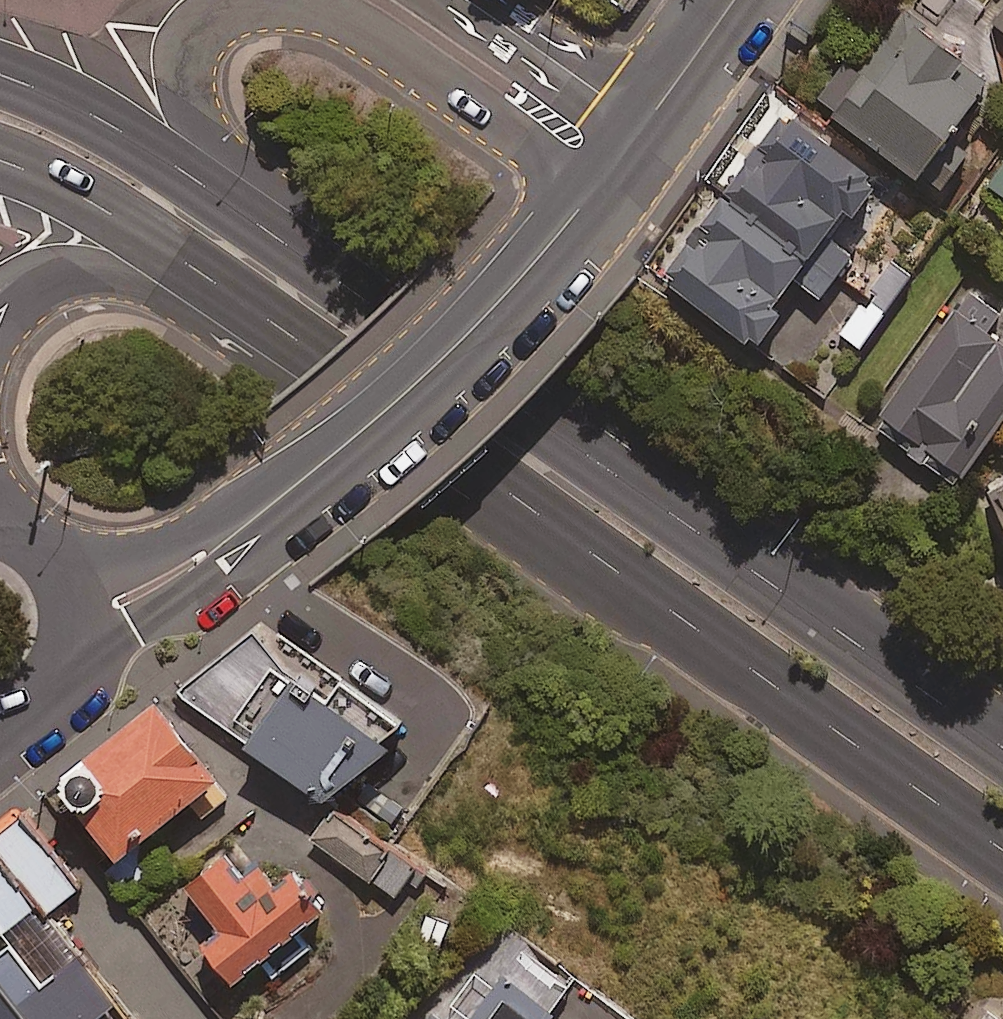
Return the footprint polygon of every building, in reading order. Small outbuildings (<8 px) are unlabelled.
[(1002,102),(1002,94),(907,19),(861,78),(847,68),(819,103),(933,192),(1002,102)] [(887,190),(793,120),(669,287),(765,358),(812,294),(825,303),(856,261),(842,251),(887,190)] [(994,189),(1002,195),(1002,177),(994,189)] [(923,279),(892,256),(836,333),(866,356),(923,279)] [(969,295),(878,429),(967,489),(1002,436),(1002,350),(986,339),(1001,317),(969,295)] [(994,499),(1002,515),(1002,494),(994,499)] [(376,742),(397,727),(340,685),(326,703),(282,671),(251,633),(177,693),(183,700),(246,743),(242,750),(322,804),(389,751),(376,742)] [(228,798),(153,704),(60,779),(62,781),(59,783),(61,785),(57,788),(61,792),(57,795),(112,863),(188,803),(202,819),(228,798)] [(418,875),(336,816),(315,844),(398,903),(418,875)] [(19,817),(0,832),(0,1018),(100,1018),(117,1006),(49,921),(82,895),(19,817)] [(243,879),(224,856),(184,889),(221,933),(201,950),(231,987),(316,916),(284,877),(273,885),(257,867),(243,879)] [(454,925),(429,917),(417,957),(441,964),(454,925)] [(474,968),(436,1018),(551,1018),(556,1012),(502,971),(493,982),(474,968)]
